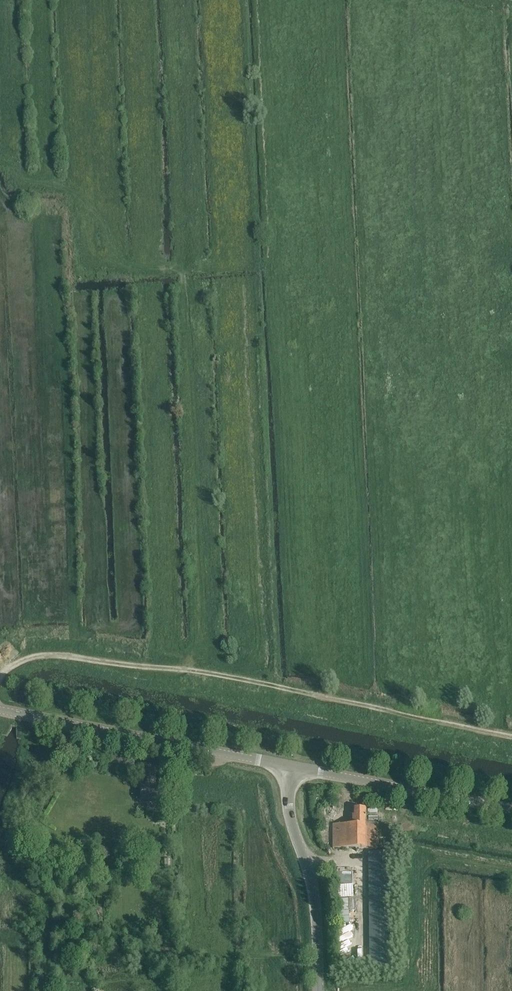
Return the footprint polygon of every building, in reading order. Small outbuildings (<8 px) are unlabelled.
[(141,784),(141,787),(141,800),(163,800),(162,784),(157,784),(157,785),(155,785),(154,773),(141,773),(142,784),(141,784)] [(366,808),(353,808),(353,824),(333,824),(333,848),(378,849),(378,823),(366,823),(366,808)] [(325,817),(317,819),(318,828),(323,827),(326,822),(325,817)] [(390,854),(378,853),(368,853),(368,970),(390,969),(390,854)] [(341,867),(332,868),(332,874),(334,874),(334,886),(353,886),(353,873),(341,873),(341,867)] [(353,898),(336,899),(338,939),(349,939),(349,922),(354,922),(353,898)]
